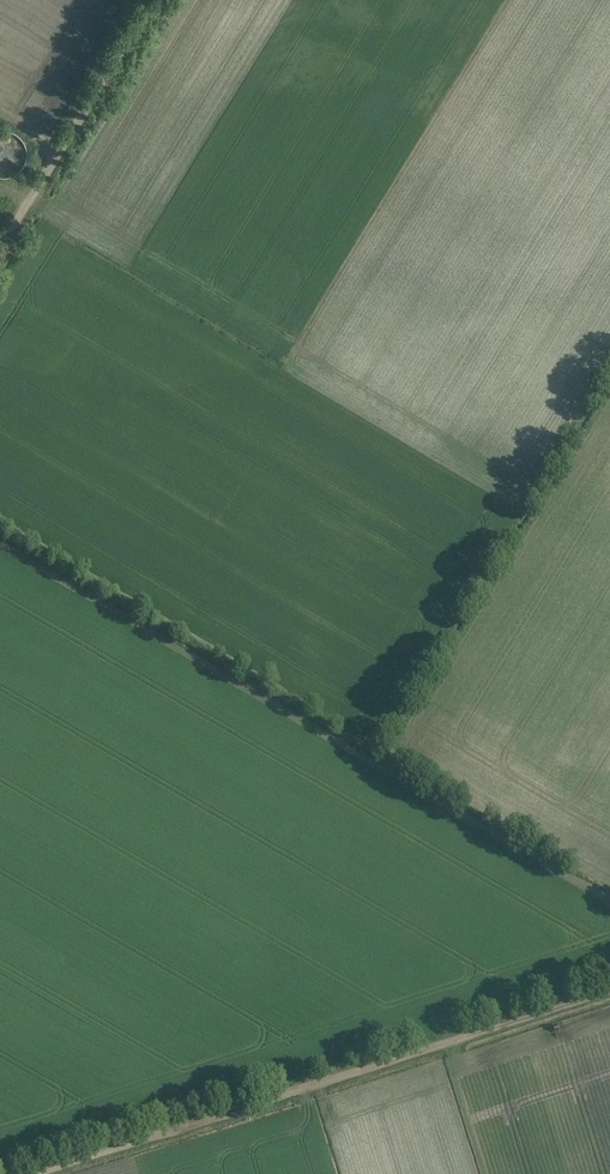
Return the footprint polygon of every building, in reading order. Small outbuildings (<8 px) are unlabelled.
[(24,142),(17,135),(8,131),(0,132),(0,177),(4,177),(14,175),(21,169),(26,161),(27,151),(24,142)]
